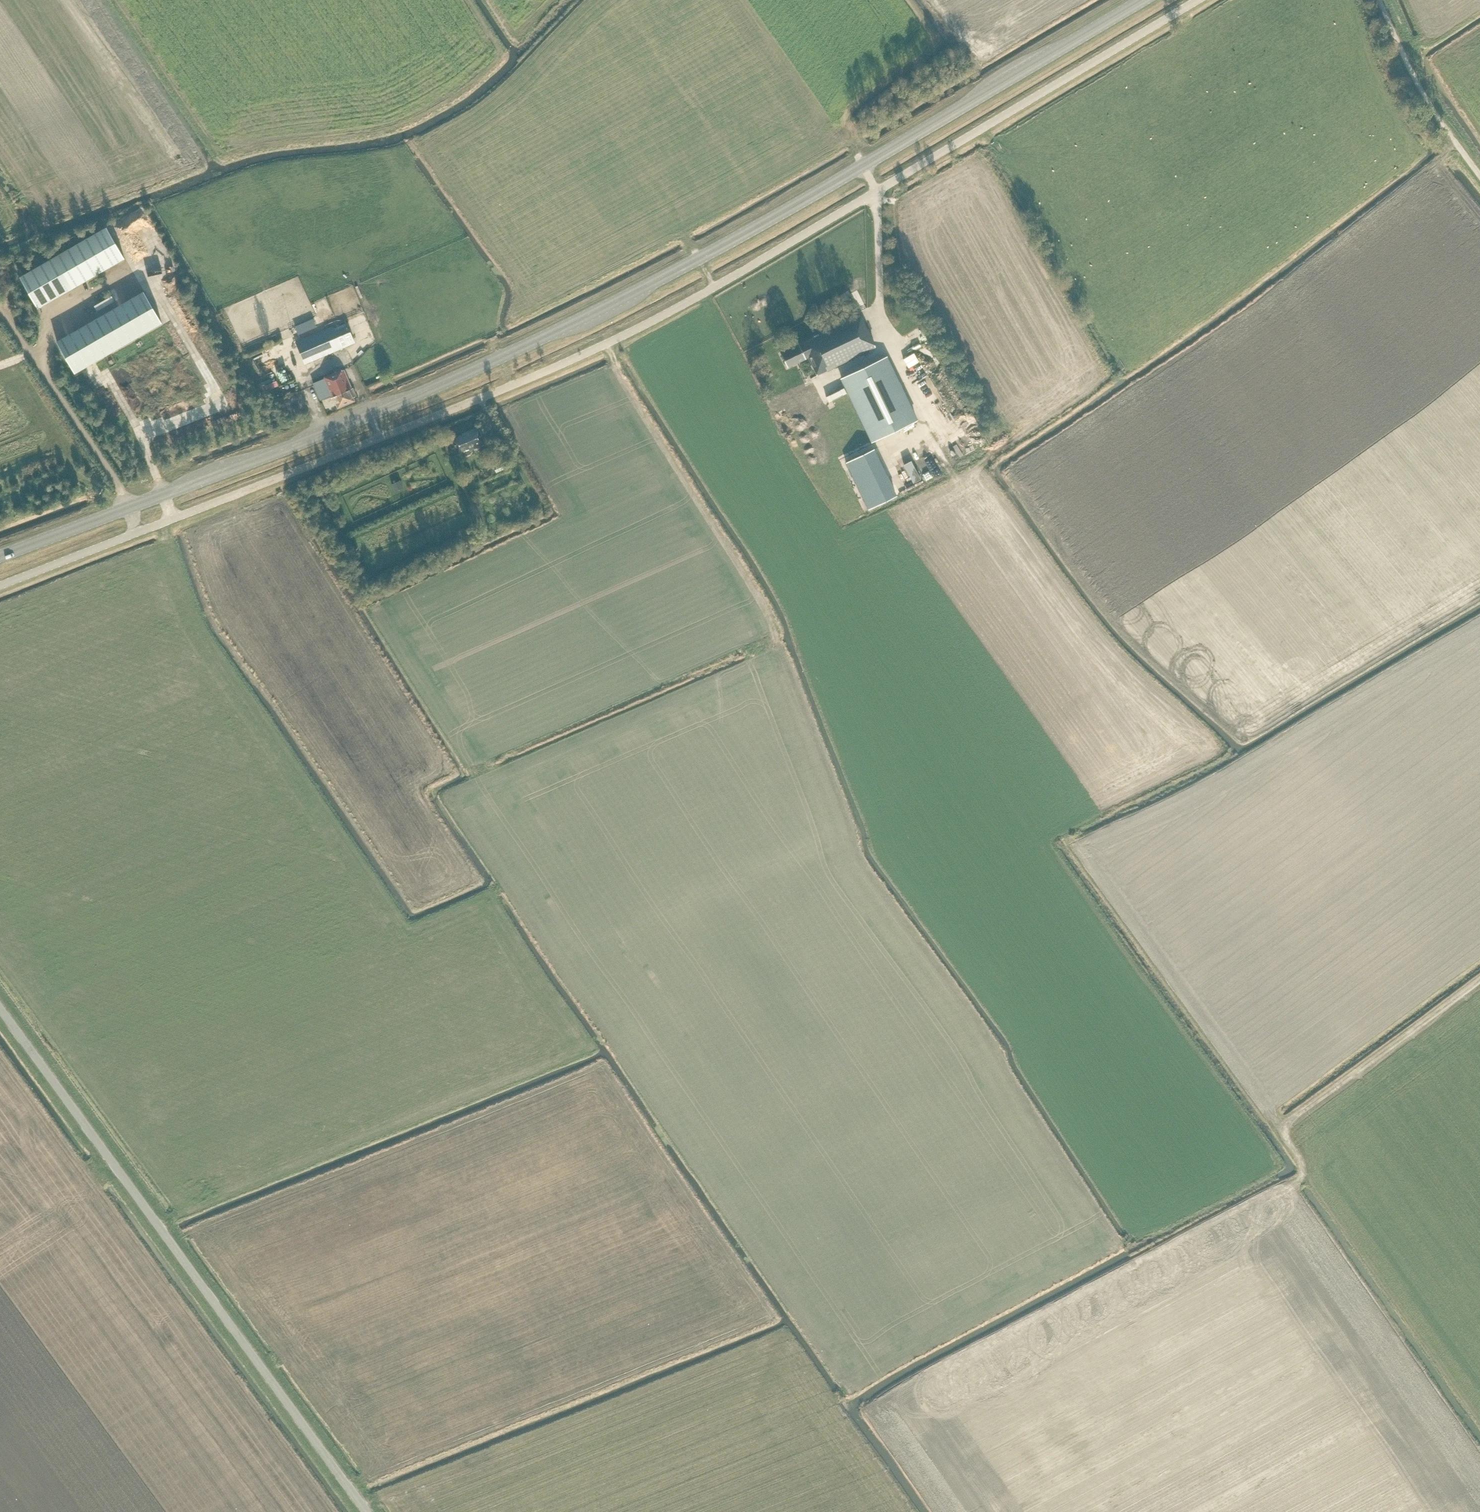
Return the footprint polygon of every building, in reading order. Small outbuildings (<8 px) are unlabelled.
[(124,259),(106,227),(19,277),(38,309),(124,259)] [(162,323),(143,292),(57,342),(75,373),(162,323)] [(787,366),(808,356),(817,373),(875,345),(859,313),(812,335),(813,337),(781,352),(787,366)] [(304,364),(354,342),(344,321),(295,342),(304,364)] [(305,329),(303,324),(292,328),(294,333),(305,329)] [(105,425),(192,375),(174,344),(87,394),(105,425)] [(886,357),(841,379),(872,442),(916,420),(886,357)] [(352,396),(356,394),(353,388),(352,389),(343,369),(313,383),(320,399),(330,395),(331,397),(333,396),(338,407),(354,399),(352,396)] [(468,449),(484,442),(477,425),(461,432),(462,434),(452,438),(458,452),(463,450),(464,454),(469,452),(468,449)] [(486,451),(485,449),(481,451),(485,460),(489,459),(492,466),(496,464),(490,449),(486,451)] [(868,509),(896,496),(873,449),(846,463),(868,509)] [(400,480),(392,484),(395,492),(404,488),(400,480)]
